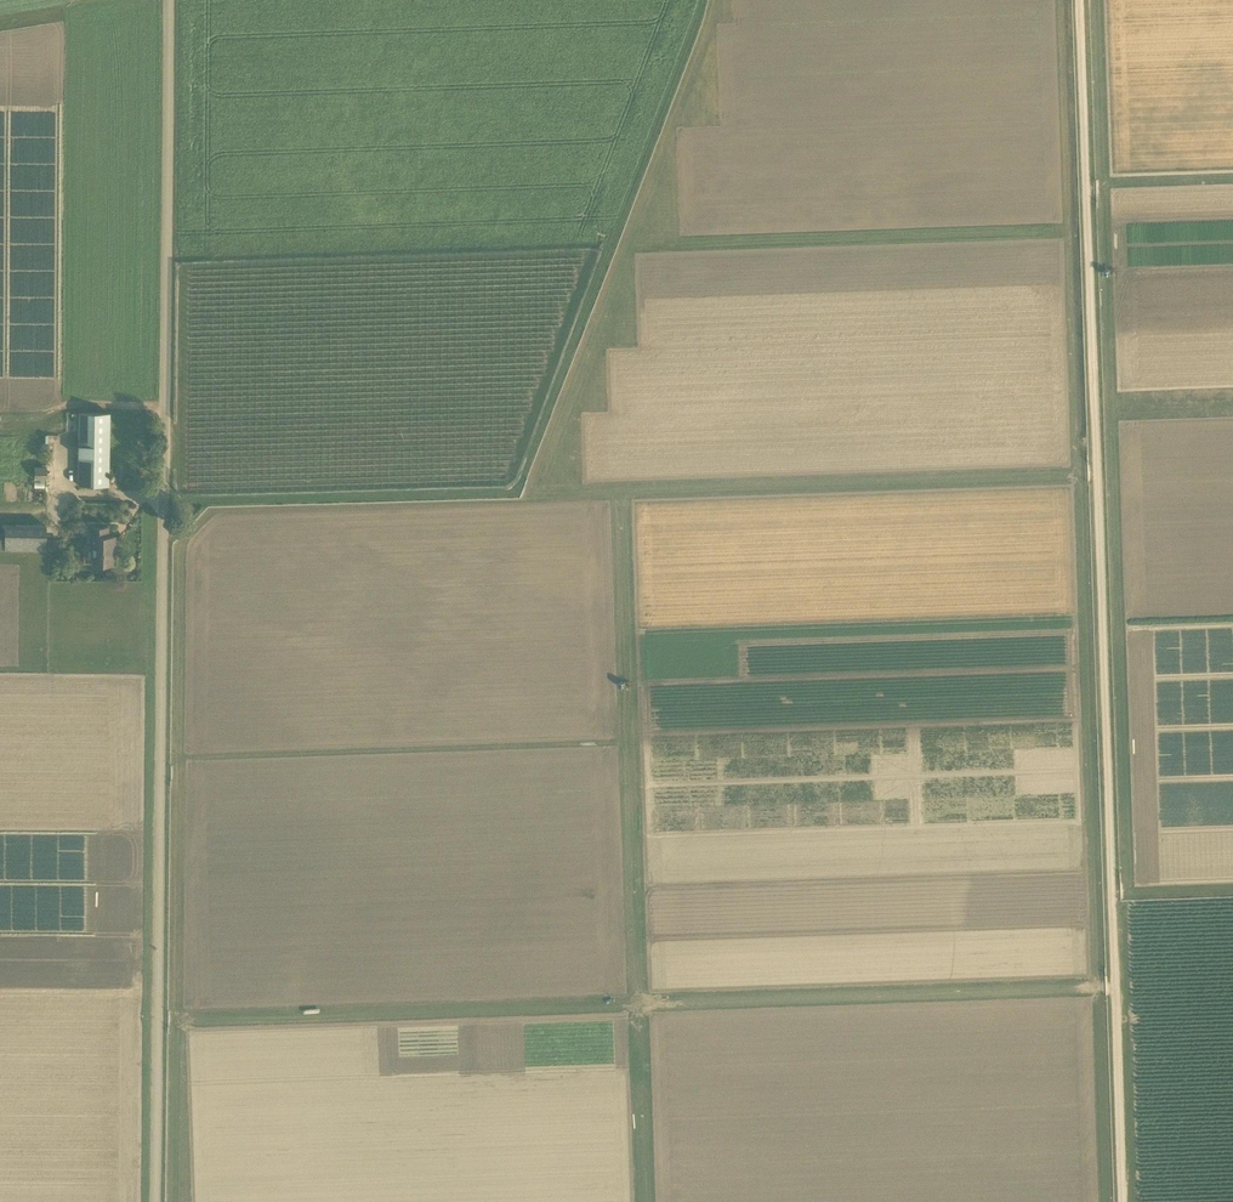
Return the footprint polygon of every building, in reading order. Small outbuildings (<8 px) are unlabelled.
[(109,485),(110,413),(79,413),(77,485),(109,485)] [(35,478),(46,478),(47,466),(35,466),(35,478)] [(47,524),(5,523),(5,532),(0,532),(0,549),(46,550),(47,524)] [(115,552),(116,536),(108,536),(108,527),(90,526),(89,543),(93,543),(92,563),(113,563),(113,552),(115,552)]
